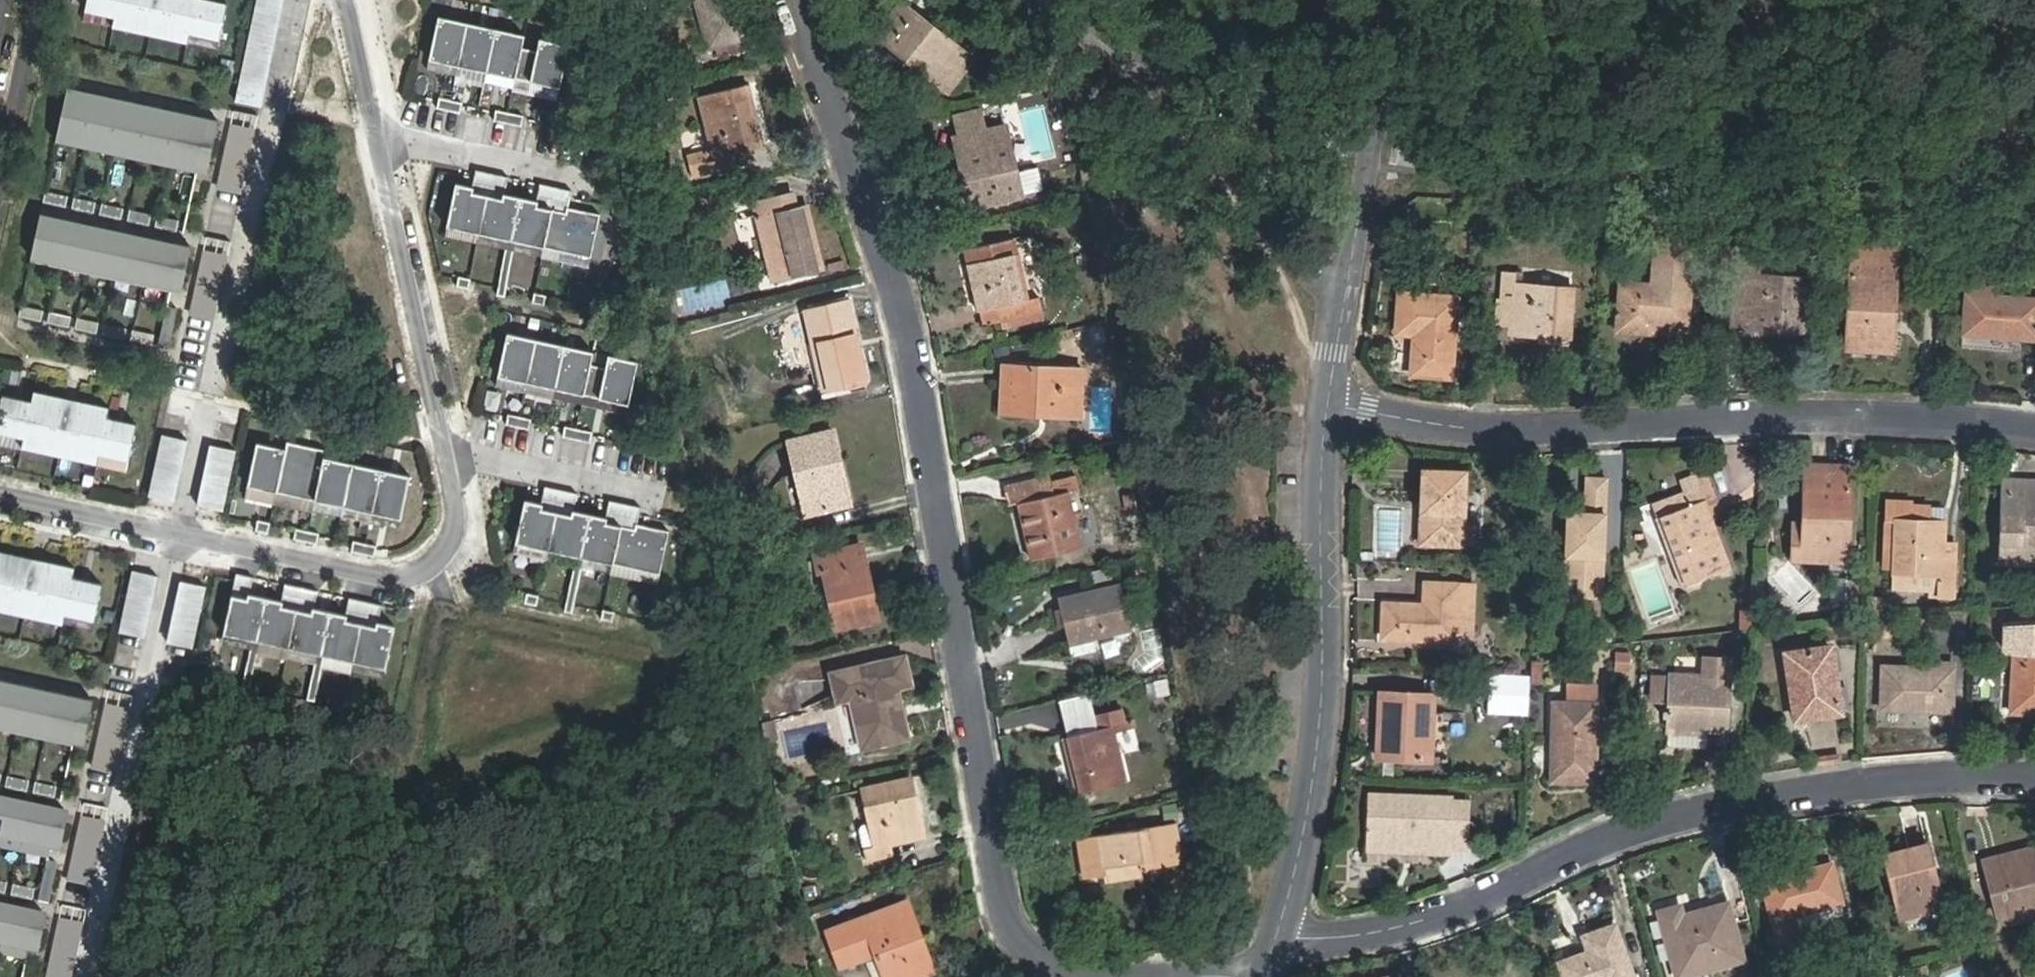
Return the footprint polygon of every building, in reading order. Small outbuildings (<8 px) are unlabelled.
[(86,9),(116,16),(191,32),(221,39),(228,3),(215,0),(88,0),(86,9)] [(280,0),(258,0),(236,101),(257,105),(280,0)] [(754,40),(743,0),(696,0),(710,49),(754,40)] [(875,35),(950,93),(976,59),(901,1),(875,35)] [(189,43),(191,32),(116,16),(114,26),(189,43)] [(430,59),(561,87),(570,44),(541,38),(538,51),(523,47),(526,35),(440,16),(430,59)] [(763,145),(750,86),(700,98),(715,159),(704,162),(702,151),(687,154),(693,176),(735,166),(731,152),(763,145)] [(207,173),(218,120),(68,88),(59,132),(198,162),(197,171),(207,173)] [(440,97),(438,108),(461,113),(463,102),(440,97)] [(495,119),(522,126),(525,115),(497,109),(495,119)] [(954,137),(980,130),(975,109),(949,115),(954,137)] [(243,191),(253,126),(228,123),(219,188),(243,191)] [(980,130),(954,137),(970,205),(1044,189),(1038,167),(1018,171),(1007,124),(980,130)] [(59,132),(57,140),(197,171),(198,162),(59,132)] [(457,183),(447,226),(508,239),(516,241),(592,257),(601,215),(569,208),(573,191),(541,184),(537,201),(505,194),(509,177),(477,170),(473,187),(457,183)] [(46,192),(44,202),(66,207),(68,196),(46,192)] [(754,203),(773,281),(790,277),(824,269),(809,205),(798,208),(795,193),(754,203)] [(96,203),(75,198),(73,208),(94,213),(96,203)] [(124,208),(102,204),(100,214),(121,219),(124,208)] [(151,215),(130,210),(128,220),(149,225),(151,215)] [(41,214),(32,257),(172,288),(181,290),(191,247),(41,214)] [(179,220),(158,216),(156,226),(177,231),(179,220)] [(1646,333),(1647,324),(1689,327),(1695,241),(1657,238),(1653,285),(1621,282),(1617,331),(1646,333)] [(506,297),(516,241),(508,239),(498,295),(506,297)] [(1015,303),(1017,316),(1043,310),(1040,297),(1029,300),(1015,239),(964,251),(978,311),(992,308),(1015,303)] [(1851,246),(1851,258),(1847,350),(1894,353),(1897,260),(1861,258),(1861,247),(1851,246)] [(1760,250),(1740,249),(1737,277),(1735,291),(1750,293),(1748,328),(1805,332),(1810,278),(1758,275),(1760,250)] [(217,318),(224,252),(200,250),(193,315),(217,318)] [(444,271),(460,273),(462,255),(446,253),(444,271)] [(32,257),(31,261),(171,292),(172,288),(32,257)] [(1575,289),(1516,284),(1516,272),(1502,271),(1500,301),(1513,302),(1511,333),(1571,337),(1575,289)] [(459,276),(457,286),(469,289),(471,279),(459,276)] [(2034,340),(2034,299),(1997,296),(1997,281),(1968,279),(1964,334),(2034,340)] [(1453,378),(1459,296),(1399,292),(1396,333),(1414,335),(1411,375),(1453,378)] [(535,293),(533,303),(545,305),(547,295),(535,293)] [(825,391),(868,381),(850,301),(807,311),(825,391)] [(995,321),(1017,316),(1015,303),(992,308),(995,321)] [(44,310),(21,306),(19,316),(42,321),(44,310)] [(71,316),(50,312),(48,322),(69,327),(71,316)] [(99,322),(78,318),(76,328),(97,333),(99,322)] [(127,328),(106,324),(103,334),(125,339),(127,328)] [(155,334),(133,330),(131,340),(152,345),(155,334)] [(498,376),(629,405),(639,361),(609,355),(606,368),(592,364),(594,352),(508,333),(498,376)] [(1041,409),(1080,411),(1085,368),(1004,364),(1001,414),(1040,417),(1041,409)] [(0,404),(0,431),(23,437),(100,453),(129,459),(137,423),(107,417),(110,407),(78,400),(74,417),(62,415),(66,397),(34,390),(32,401),(2,394),(0,404)] [(78,400),(66,397),(62,415),(74,417),(78,400)] [(509,414),(507,425),(530,430),(532,419),(509,414)] [(563,437),(591,443),(593,432),(565,426),(563,437)] [(788,441),(806,516),(842,507),(832,464),(841,461),(834,430),(788,441)] [(153,478),(174,483),(184,439),(163,434),(153,478)] [(100,453),(23,437),(21,447),(98,463),(100,453)] [(257,442),(247,486),(401,519),(410,476),(325,457),(326,450),(287,442),(286,448),(257,442)] [(205,489),(227,494),(237,450),(215,445),(205,489)] [(1806,465),(1804,524),(1795,523),(1794,559),(1849,561),(1851,467),(1806,465)] [(1466,474),(1424,472),(1421,543),(1464,545),(1466,474)] [(1682,481),(1691,502),(1659,515),(1686,585),(1732,568),(1706,497),(1714,495),(1706,472),(1682,481)] [(149,495),(174,501),(178,484),(174,483),(153,478),(149,495)] [(1074,479),(1044,486),(1047,501),(1018,507),(1031,560),(1082,548),(1069,496),(1078,494),(1074,479)] [(2004,481),(2001,559),(2034,560),(2034,482),(2004,481)] [(525,500),(516,543),(577,556),(585,558),(660,574),(670,531),(638,524),(641,507),(610,500),(606,517),(574,510),(578,494),(546,486),(542,503),(525,500)] [(223,510),(227,494),(205,489),(201,489),(197,505),(223,510)] [(1888,501),(1886,578),(1940,579),(1940,596),(1954,596),(1956,544),(1945,543),(1945,522),(1929,522),(1929,506),(1912,505),(1912,502),(1888,501)] [(270,523),(258,520),(255,531),(268,533),(270,523)] [(863,543),(815,554),(819,572),(824,571),(836,629),(880,620),(863,543)] [(64,613),(94,620),(102,584),(72,577),(75,567),(43,560),(39,578),(27,575),(31,557),(0,551),(0,599),(64,613)] [(585,558),(577,556),(565,612),(573,613),(585,558)] [(27,575),(39,578),(43,560),(31,557),(27,575)] [(150,592),(154,593),(158,576),(133,570),(129,587),(150,592)] [(325,655),(386,669),(395,625),(378,622),(382,605),(349,598),(345,619),(313,612),(318,591),(285,584),(281,605),(249,599),(253,577),(237,573),(224,633),(253,639),(260,641),(317,654),(325,655)] [(181,599),(202,603),(206,586),(180,581),(176,598),(181,599)] [(1475,585),(1459,584),(1425,582),(1424,604),(1384,602),(1383,638),(1458,642),(1459,633),(1473,634),(1475,585)] [(1132,629),(1121,584),(1059,598),(1070,645),(1094,639),(1132,629)] [(129,587),(119,631),(140,636),(150,592),(129,587)] [(539,596),(527,593),(525,603),(537,606),(539,596)] [(64,613),(0,599),(0,609),(62,623),(64,613)] [(193,648),(202,603),(181,599),(171,643),(193,648)] [(601,620),(613,622),(615,612),(603,610),(601,620)] [(2011,712),(2034,714),(2034,634),(2016,633),(2011,712)] [(242,687),(250,689),(260,641),(253,639),(242,687)] [(1094,639),(1070,645),(1073,657),(1097,651),(1094,639)] [(1789,653),(1799,719),(1841,713),(1831,647),(1789,653)] [(307,702),(314,703),(325,655),(317,654),(307,702)] [(1675,734),(1708,736),(1708,746),(1708,758),(1726,757),(1729,654),(1703,654),(1702,675),(1668,674),(1666,734),(1675,734)] [(863,749),(912,737),(900,688),(912,685),(906,656),(831,673),(838,702),(851,699),(863,749)] [(1939,667),(1883,666),(1881,709),(1953,712),(1954,663),(1939,662),(1939,667)] [(1486,714),(1528,717),(1531,675),(1488,673),(1486,714)] [(1648,733),(1666,734),(1668,674),(1651,674),(1648,733)] [(1146,683),(1150,698),(1171,693),(1167,678),(1146,683)] [(93,700),(0,679),(0,725),(74,741),(83,743),(93,700)] [(1596,782),(1597,686),(1570,685),(1569,702),(1554,702),(1552,781),(1596,782)] [(1435,694),(1380,691),(1377,758),(1432,760),(1434,721),(1435,694)] [(100,740),(123,743),(127,706),(104,703),(100,740)] [(1128,781),(1114,725),(1125,722),(1121,709),(1094,715),(1097,729),(1067,736),(1081,793),(1128,781)] [(763,722),(767,742),(779,740),(775,720),(763,722)] [(1434,721),(1432,760),(1448,760),(1449,721),(1434,721)] [(0,725),(0,729),(73,745),(74,741),(0,725)] [(1674,746),(1708,746),(1708,736),(1675,734),(1674,746)] [(1601,764),(1599,789),(1613,790),(1615,765),(1601,764)] [(29,782),(8,777),(6,787),(27,792),(29,782)] [(912,777),(862,788),(873,839),(863,841),(867,862),(894,856),(892,845),(925,837),(912,777)] [(57,788),(36,783),(33,793),(55,798),(57,788)] [(1370,847),(1449,850),(1450,800),(1372,797),(1370,847)] [(59,853),(68,813),(0,799),(0,840),(51,851),(59,853)] [(99,847),(103,821),(82,818),(78,844),(99,847)] [(1104,868),(1141,862),(1142,869),(1186,863),(1178,822),(1076,838),(1083,878),(1105,874),(1104,868)] [(0,840),(0,848),(49,859),(51,851),(0,840)] [(1907,920),(1944,910),(1926,843),(1884,854),(1889,874),(1895,873),(1907,920)] [(1976,911),(1984,942),(2006,937),(2003,924),(2034,916),(2034,846),(2003,855),(2010,883),(1991,887),(1996,906),(1976,911)] [(41,903),(49,904),(56,864),(48,863),(41,903)] [(1842,905),(1831,863),(1763,881),(1780,947),(1798,942),(1791,918),(1842,905)] [(1895,873),(1889,874),(1901,921),(1907,920),(1895,873)] [(35,889),(13,885),(11,895),(33,900),(35,889)] [(901,903),(827,930),(841,967),(876,955),(885,976),(921,976),(935,972),(922,938),(915,941),(901,903)] [(1728,903),(1684,915),(1681,905),(1659,911),(1677,976),(1680,976),(1745,959),(1728,903)] [(46,915),(0,905),(0,946),(29,952),(37,954),(46,915)] [(60,918),(52,958),(74,963),(83,923),(60,918)] [(1584,936),(1589,951),(1559,962),(1565,976),(1634,976),(1615,924),(1584,936)] [(0,946),(0,955),(27,961),(29,952),(0,946)]
